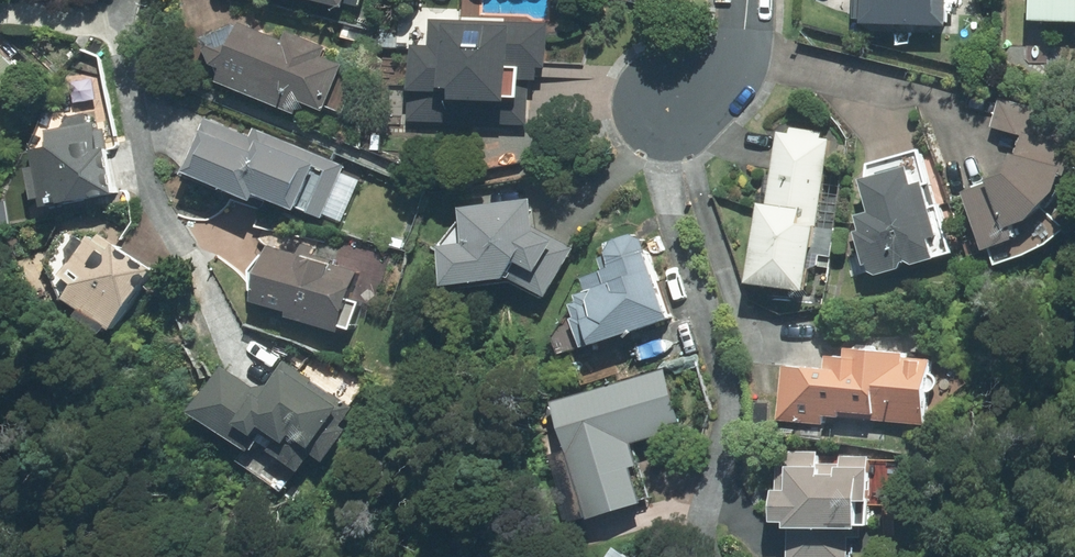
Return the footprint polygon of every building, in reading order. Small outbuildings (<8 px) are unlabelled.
[(850,18),(858,19),(858,22),(945,26),(946,0),(851,0),(850,18)] [(1025,21),(1074,22),(1074,0),(1026,0),(1025,21)] [(541,66),(543,26),(428,20),(427,46),(406,45),(404,89),(409,89),(407,119),(525,125),(528,78),(533,78),(534,66),(541,66)] [(205,44),(200,49),(207,64),(218,68),(213,81),(293,115),(298,103),(322,113),(324,108),(341,115),(357,77),(338,69),(340,64),(319,55),(322,47),(284,30),(280,40),(237,22),(202,37),(205,44)] [(19,76),(0,56),(0,93),(19,76)] [(1013,154),(1057,167),(1055,173),(1062,175),(1074,130),(1074,121),(998,98),(990,127),(1019,135),(1013,154)] [(341,166),(251,127),(247,137),(203,117),(180,172),(246,200),(250,192),(290,209),(291,205),(319,217),(321,214),(340,222),(359,177),(340,169),(341,166)] [(46,147),(28,150),(38,206),(111,193),(99,121),(43,130),(46,147)] [(814,228),(827,140),(819,139),(820,132),(788,128),(788,134),(775,133),(765,205),(753,203),(742,282),(802,290),(805,269),(816,265),(828,267),(833,230),(814,228)] [(925,159),(922,149),(865,164),(863,177),(856,179),(865,212),(852,216),(856,230),(851,231),(861,265),(863,264),(865,271),(872,275),(897,268),(899,262),(902,261),(910,265),(950,252),(936,205),(943,203),(929,157),(925,159)] [(1008,152),(1001,173),(983,180),(984,183),(959,191),(979,250),(988,247),(993,264),(1021,255),(1043,244),(1062,228),(1038,204),(1050,191),(1055,173),(1057,167),(1013,154),(1008,152)] [(439,288),(508,282),(542,300),(571,248),(534,228),(532,209),(528,209),(527,199),(455,208),(457,221),(435,247),(439,288)] [(107,329),(148,270),(96,234),(92,240),(85,235),(57,274),(71,284),(62,297),(107,329)] [(666,317),(638,240),(628,234),(607,241),(601,252),(602,255),(595,258),(599,269),(576,277),(581,290),(570,294),(573,302),(566,304),(571,317),(567,319),(563,323),(559,322),(550,338),(556,355),(666,317)] [(345,299),(353,272),(265,245),(246,270),(248,300),(284,312),(283,317),(334,333),(337,326),(346,329),(355,303),(345,299)] [(779,365),(775,421),(821,425),(822,416),(837,417),(837,412),(872,415),(871,420),(922,424),(925,391),(928,390),(931,389),(933,387),(934,384),(934,380),(933,377),(927,374),(928,360),(906,358),(906,353),(842,348),(841,357),(822,355),(821,369),(779,365)] [(333,427),(346,408),(307,381),(308,379),(282,361),(265,386),(251,388),(219,366),(188,412),(247,452),(253,443),(295,472),(308,452),(319,459),(338,431),(333,427)] [(662,370),(549,403),(563,450),(544,455),(564,522),(635,501),(625,467),(633,464),(627,443),(679,427),(662,370)] [(866,457),(838,457),(838,464),(816,464),(816,451),(774,451),(773,490),(768,490),(768,521),(780,521),(780,528),(787,528),(786,556),(845,556),(846,538),(859,538),(859,527),(866,527),(866,504),(905,505),(906,461),(866,460),(866,457)] [(610,548),(604,556),(624,556),(610,548)]
